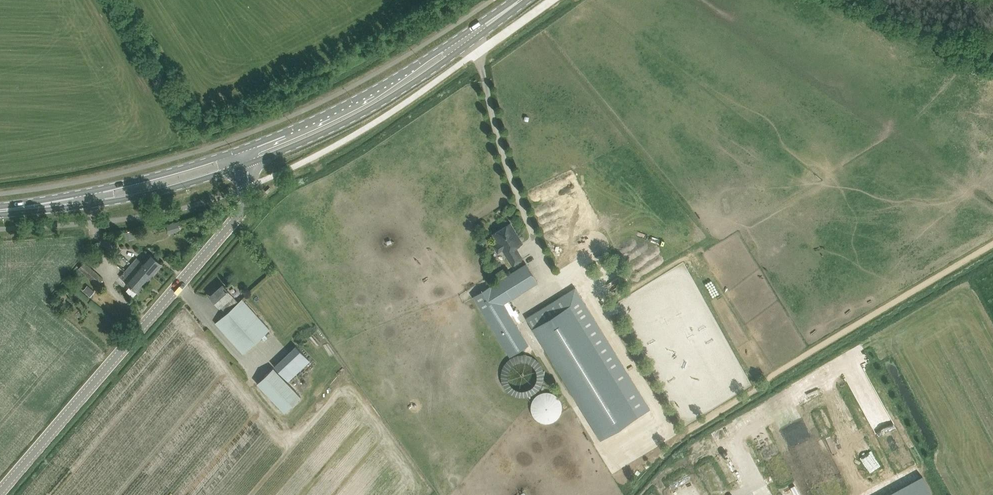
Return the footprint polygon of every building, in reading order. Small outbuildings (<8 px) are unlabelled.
[(169,233),(181,230),(178,221),(167,225),(169,233)] [(493,245),(498,253),(503,250),(512,265),(524,258),(518,249),(525,245),(511,222),(493,233),(498,242),(493,245)] [(125,239),(129,239),(135,238),(134,230),(128,231),(124,232),(125,239)] [(131,265),(127,269),(125,271),(131,276),(136,270),(140,266),(152,275),(162,263),(151,253),(142,262),(137,258),(131,265)] [(80,268),(98,284),(103,278),(85,262),(80,268)] [(527,264),(518,269),(529,287),(538,282),(527,264)] [(140,266),(136,270),(131,276),(125,271),(121,277),(138,291),(146,281),(152,275),(140,266)] [(83,290),(87,293),(91,288),(87,285),(83,290)] [(473,296),(510,356),(529,345),(493,285),(473,296)] [(246,355),(274,331),(247,300),(243,303),(227,286),(212,297),(229,313),(219,323),(246,355)] [(639,391),(635,383),(576,287),(526,317),(546,349),(575,396),(580,405),(612,456),(666,422),(644,388),(639,391)] [(541,355),(515,355),(516,390),(524,390),(524,389),(530,389),(530,392),(542,392),(541,355)] [(274,367),(257,383),(285,412),(301,396),(274,367)] [(562,410),(562,407),(547,391),(531,407),(544,422),(561,413),(562,410)] [(904,442),(898,431),(889,436),(890,439),(883,442),(887,451),(904,442)] [(837,458),(844,472),(848,470),(841,456),(837,458)]
